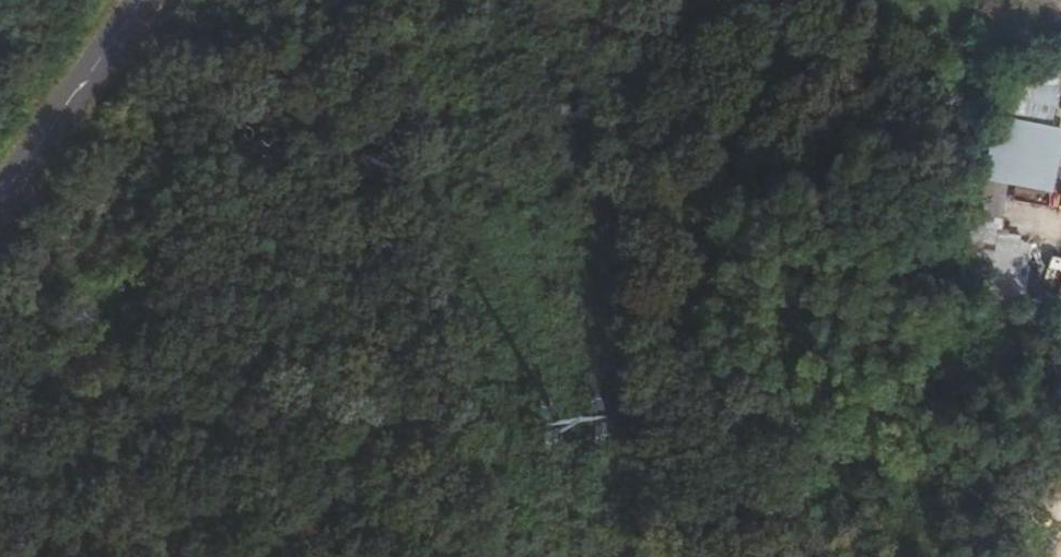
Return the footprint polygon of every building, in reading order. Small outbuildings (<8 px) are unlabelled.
[(1056,96),(1060,96),(1060,67),(1056,67),(1055,86),(1032,85),(1031,114),(1055,115),(1056,96)] [(995,185),(1053,197),(1060,159),(1060,131),(1009,120),(995,185)] [(984,232),(968,294),(1060,317),(1060,251),(984,232)]
